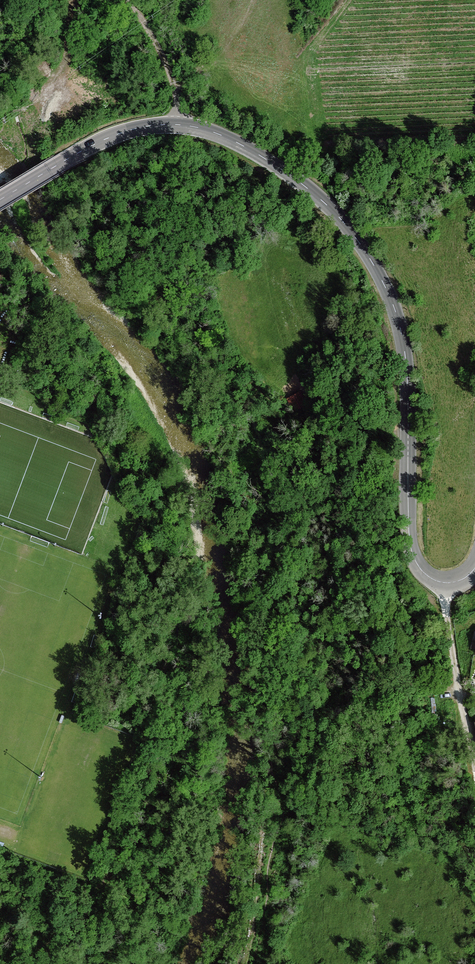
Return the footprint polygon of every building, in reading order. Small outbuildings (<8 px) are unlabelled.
[(307,404),(300,392),(286,399),(293,412),(307,404)]
